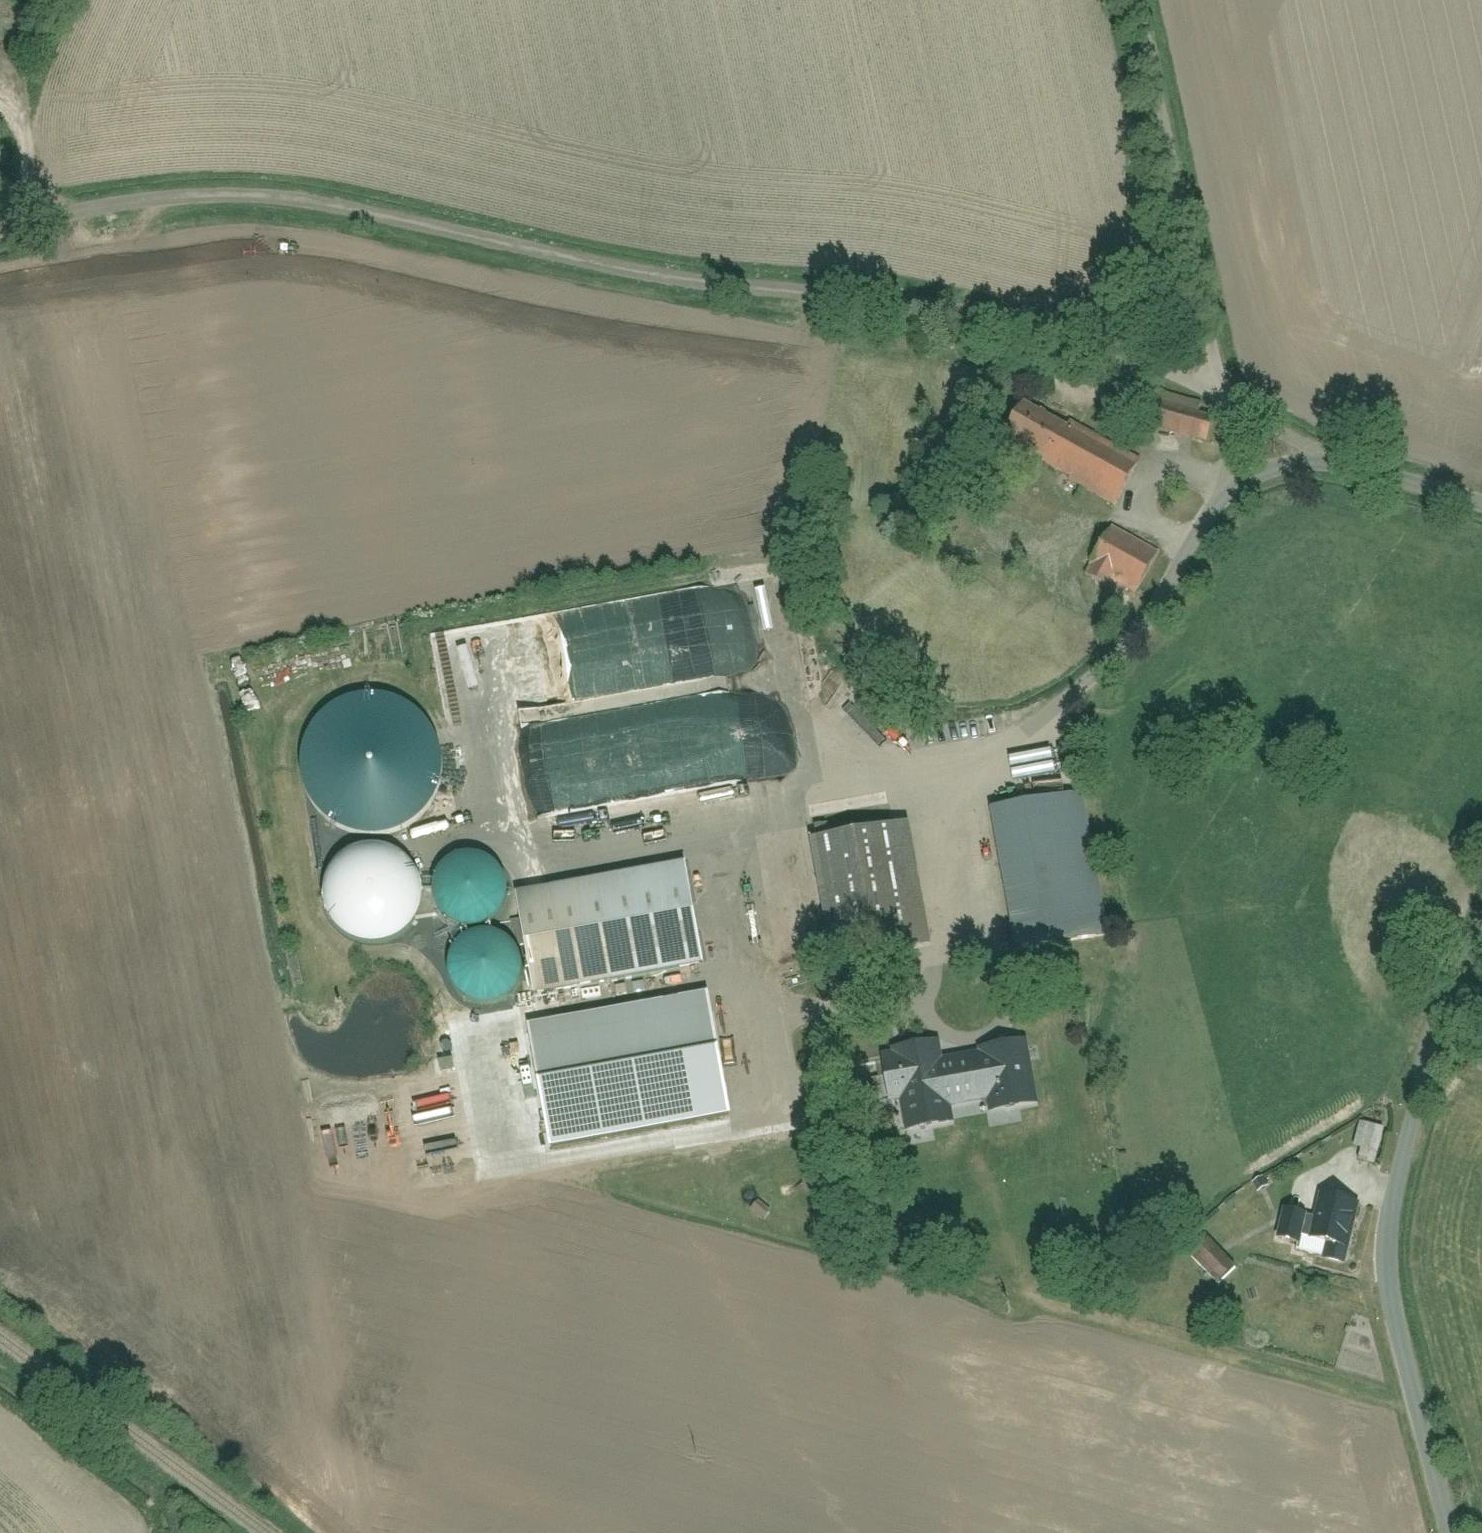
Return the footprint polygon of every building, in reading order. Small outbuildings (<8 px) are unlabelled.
[(1152,394),(1143,430),(1206,445),(1215,410),(1152,394)] [(1031,397),(1003,446),(1116,510),(1144,460),(1031,397)] [(1117,529),(1086,581),(1109,594),(1117,580),(1141,594),(1163,556),(1117,529)] [(306,773),(311,796),(323,816),(340,831),(363,839),(386,840),(409,833),(428,819),(442,799),(448,776),(446,753),(437,731),(421,713),(400,702),(377,698),(355,702),(334,713),(318,730),(308,750),(306,773)] [(996,813),(1019,955),(1107,941),(1085,799),(996,813)] [(817,843),(843,976),(938,957),(913,825),(817,843)] [(360,857),(346,866),(335,879),(330,895),(330,912),(335,927),(345,940),(358,949),(373,953),(389,952),(404,946),(417,935),(425,922),(428,906),(427,890),(420,875),(408,863),(393,856),(376,854),(360,857)] [(455,869),(445,877),(439,887),(437,899),(439,910),(445,920),(453,928),(463,933),(474,934),(484,932),(494,927),(502,919),(507,909),(508,898),(506,886),(499,876),(490,868),(478,864),(466,864),(455,869)] [(523,899),(540,996),(706,967),(689,871),(523,899)] [(475,944),(466,952),(460,963),(458,975),(459,986),(465,995),(473,1003),(483,1008),(494,1010),(505,1008),(514,1002),(522,994),(527,984),(528,973),(526,961),(519,951),(510,943),(498,940),(486,940),(475,944)] [(711,1001),(527,1034),(549,1155),(733,1122),(711,1001)] [(984,1047),(986,1061),(940,1067),(937,1045),(912,1049),(913,1053),(885,1057),(892,1099),(913,1096),(918,1128),(952,1123),(950,1104),(961,1103),(960,1094),(998,1088),(1001,1111),(1034,1106),(1025,1041),(984,1047)] [(1368,1125),(1360,1151),(1390,1161),(1399,1134),(1368,1125)] [(1335,1246),(1331,1261),(1345,1265),(1361,1204),(1322,1194),(1310,1240),(1335,1246)] [(1285,1207),(1277,1239),(1300,1244),(1307,1212),(1285,1207)] [(1212,1239),(1194,1258),(1223,1287),(1242,1268),(1212,1239)]
